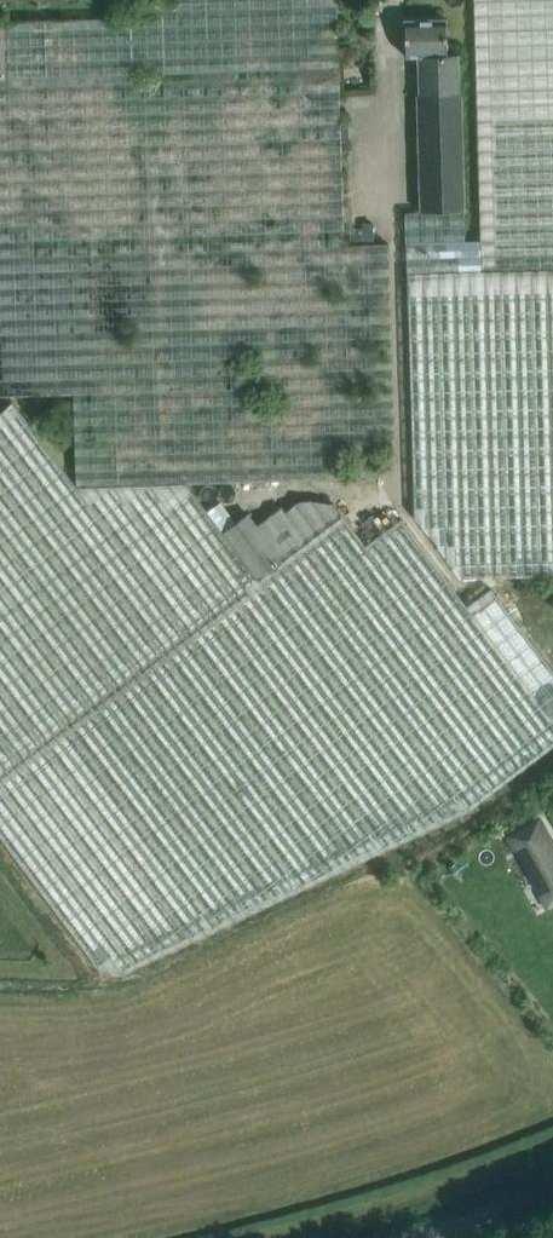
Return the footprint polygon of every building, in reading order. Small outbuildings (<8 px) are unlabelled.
[(74,392),(76,484),(12,399),(0,411),(0,834),(102,971),(123,971),(469,809),(552,744),(552,669),(491,587),(467,605),(401,517),(366,545),(333,502),(300,498),(286,511),(282,505),(258,523),(249,512),(236,520),(221,500),(207,510),(186,482),(386,476),(395,459),(388,267),(387,243),(343,244),(336,0),(145,0),(146,13),(6,19),(8,76),(0,77),(0,395),(74,392)] [(474,27),(481,239),(407,241),(414,512),(463,578),(552,575),(552,0),(473,0),(474,27)] [(446,18),(404,20),(405,57),(419,56),(421,95),(420,95),(426,211),(469,209),(463,93),(459,93),(458,54),(447,54),(446,18)] [(361,240),(373,240),(374,223),(361,223),(361,240)] [(504,836),(534,889),(546,882),(552,878),(552,842),(539,816),(521,826),(504,836)]
